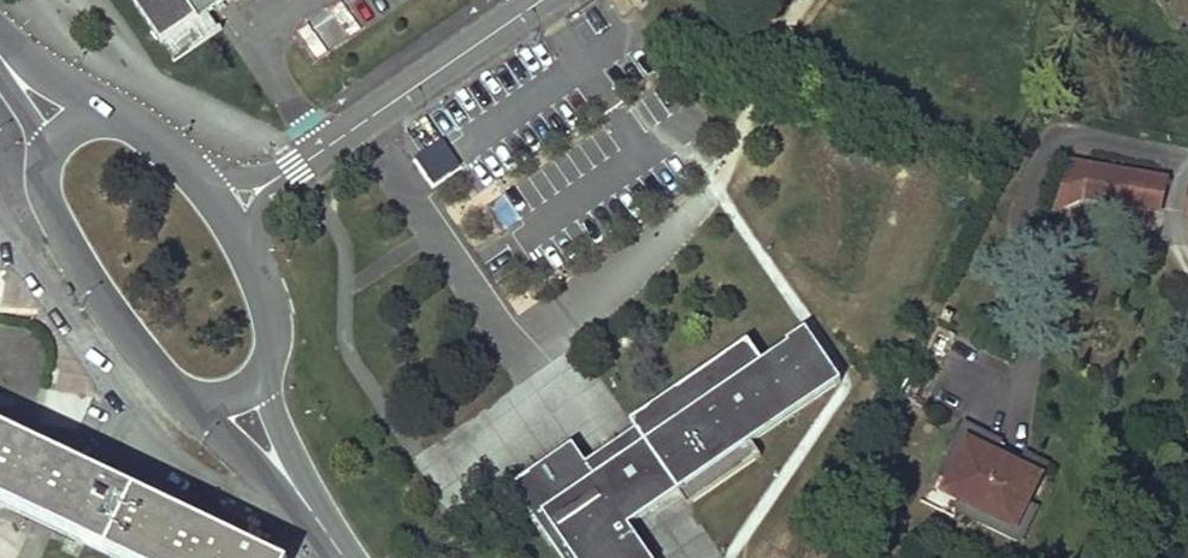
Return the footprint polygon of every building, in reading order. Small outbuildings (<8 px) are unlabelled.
[(174,58),(223,24),(211,6),(219,0),(135,0),(174,58)] [(1160,178),(1069,162),(1054,209),(1085,195),(1155,208),(1160,178)] [(627,524),(678,490),(687,504),(760,454),(751,441),(841,379),(805,328),(761,358),(748,340),(635,417),(630,420),(637,430),(618,443),(614,436),(601,445),(605,452),(587,464),(572,443),(510,485),(560,557),(651,557),(627,524)] [(999,434),(965,417),(943,461),(952,465),(948,474),(965,482),(956,499),(1018,530),(1033,501),(1025,497),(1045,457),(1026,448),(1021,459),(993,446),(999,434)] [(123,557),(272,557),(0,428),(0,499),(123,557)]
